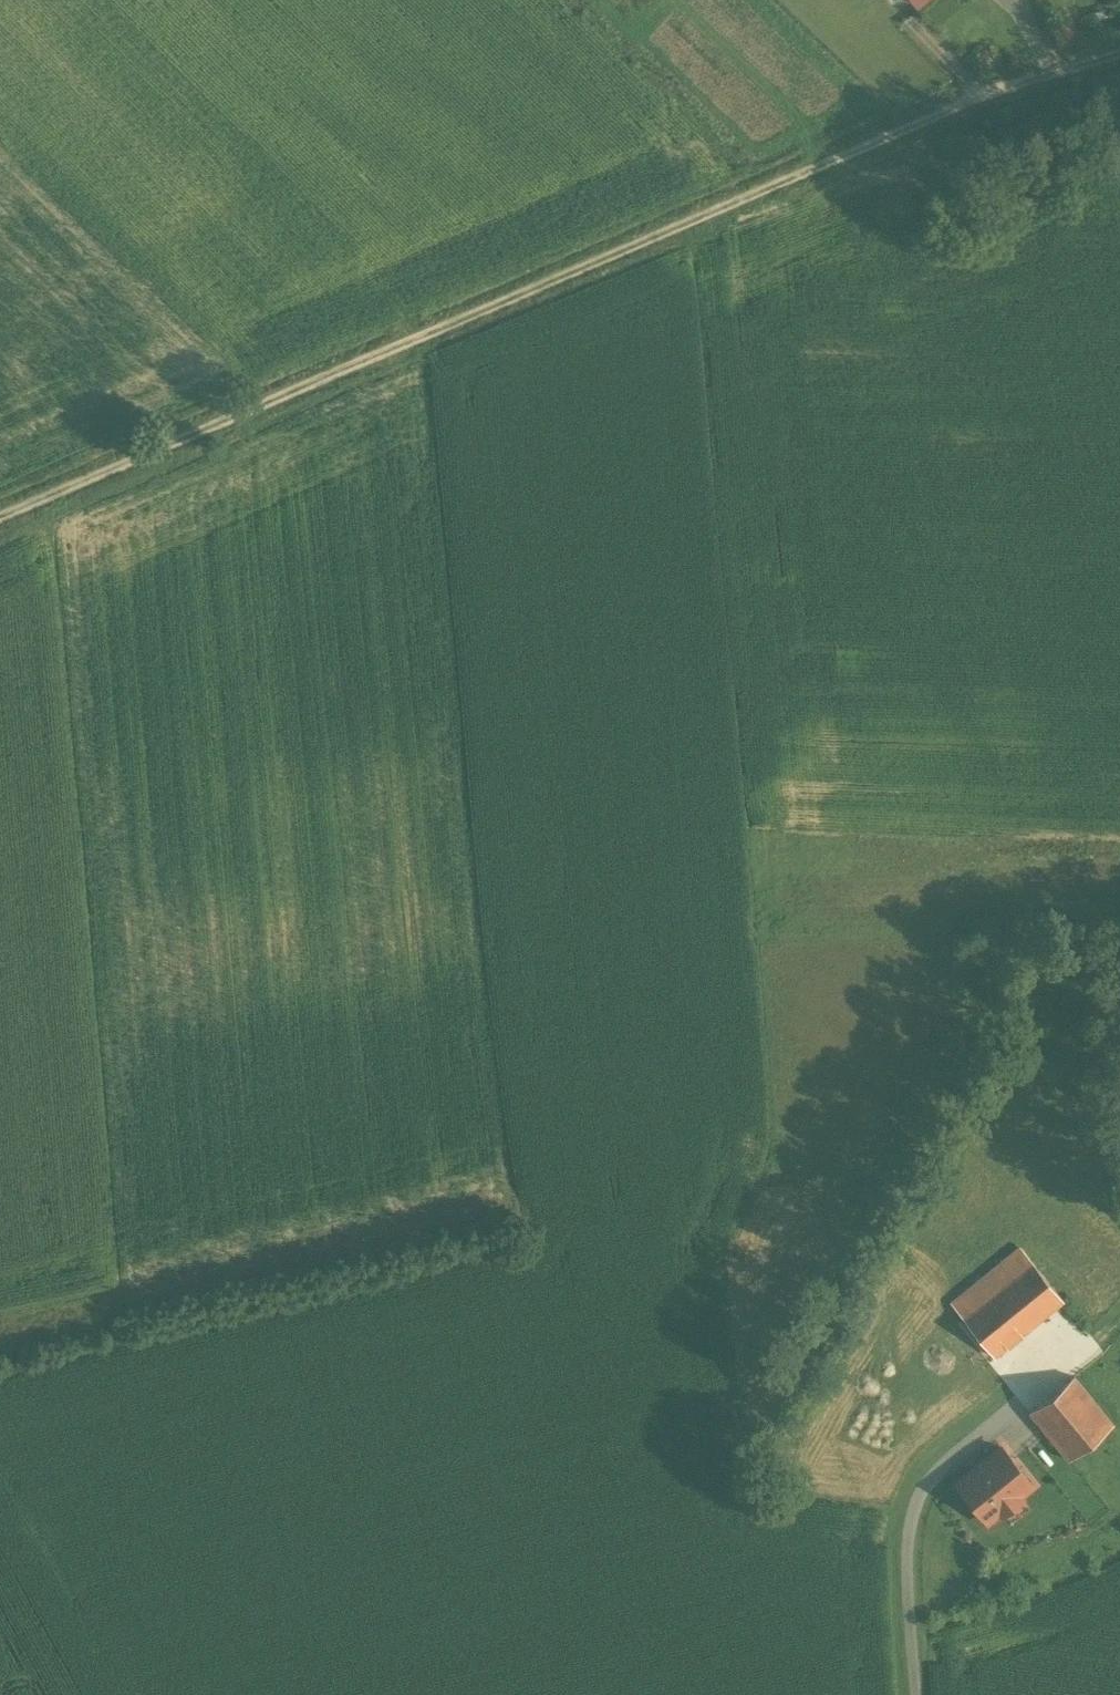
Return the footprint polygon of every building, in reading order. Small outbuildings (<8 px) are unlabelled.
[(909,3),(906,0),(891,0),(901,10),(909,3)] [(1062,1300),(1020,1248),(951,1303),(992,1356),(1062,1300)] [(1073,1376),(1029,1411),(1068,1459),(1112,1423),(1073,1376)] [(1032,1484),(1001,1445),(955,1482),(986,1521),(999,1511),(1001,1513),(1021,1497),(1019,1495),(1032,1484)]
